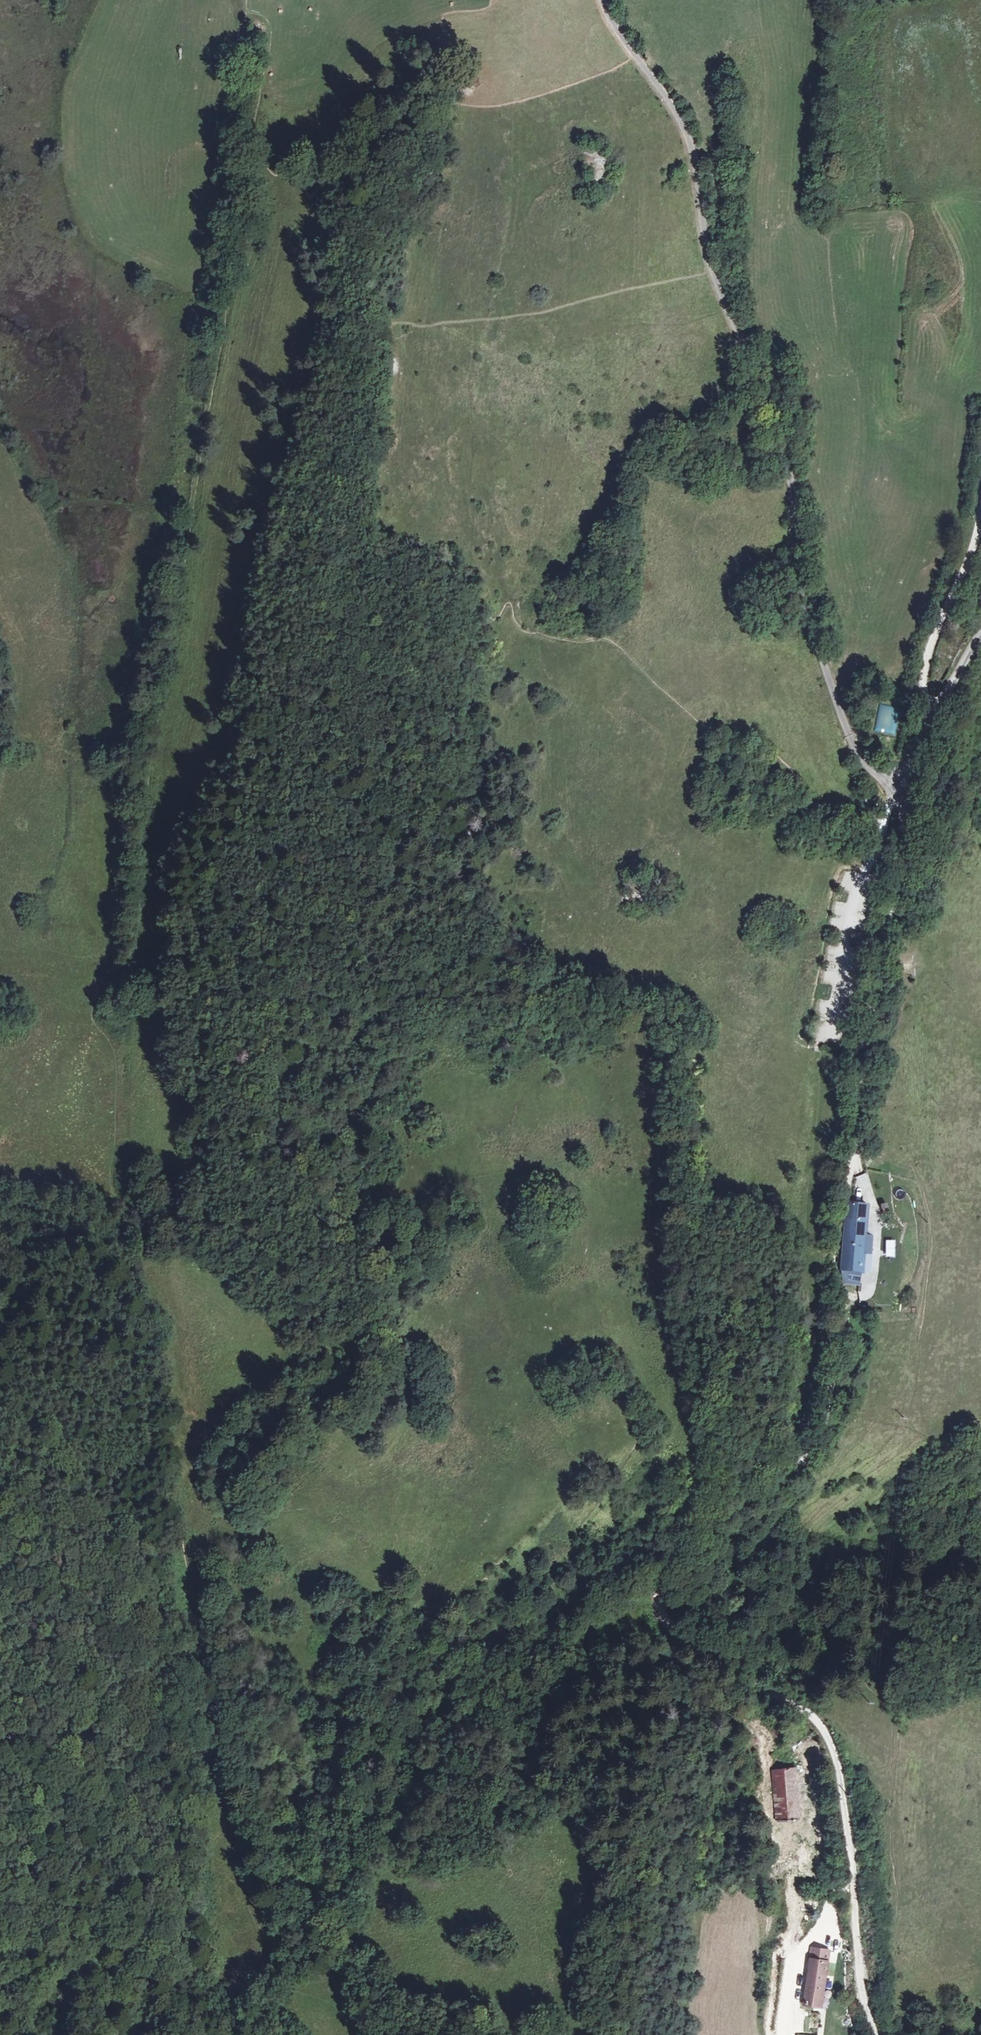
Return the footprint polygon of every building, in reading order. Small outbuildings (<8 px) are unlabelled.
[(894,735),(900,708),(881,703),(874,730),(894,735)] [(870,1204),(846,1201),(840,1270),(842,1270),(840,1284),(860,1285),(861,1272),(863,1272),(865,1252),(872,1252),(873,1235),(867,1234),(870,1204)] [(895,1257),(895,1241),(886,1241),(886,1257),(895,1257)] [(796,1770),(776,1774),(784,1824),(804,1820),(796,1770)] [(810,1947),(809,1961),(827,1964),(828,1950),(810,1947)] [(827,1964),(809,1961),(804,2005),(822,2006),(827,1964)]
